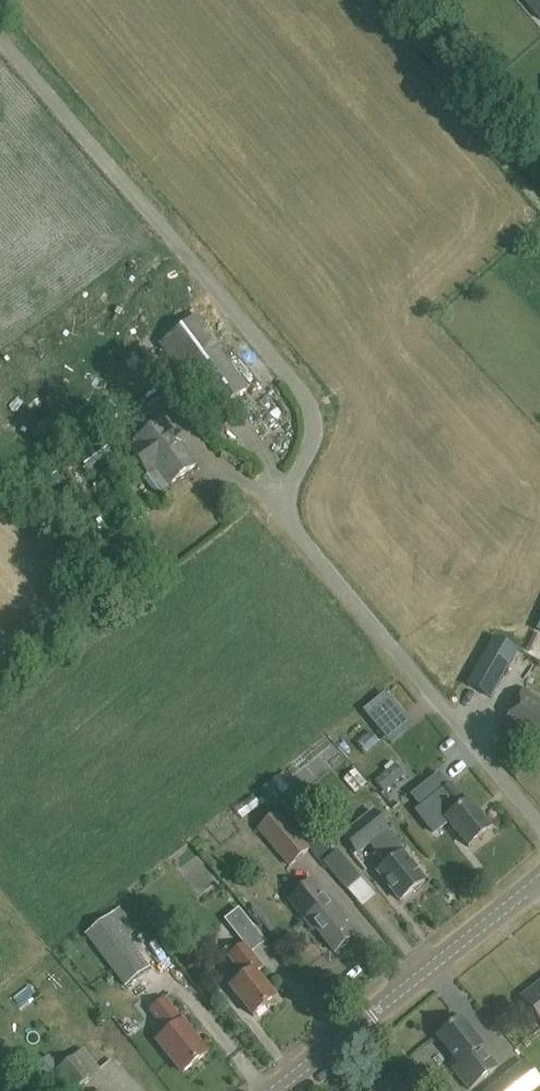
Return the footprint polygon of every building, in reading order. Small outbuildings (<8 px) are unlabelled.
[(539,6),(539,0),(522,0),(533,13),(539,6)] [(248,388),(215,345),(217,343),(197,316),(158,345),(178,372),(186,366),(218,409),(248,388)] [(256,386),(268,376),(258,363),(245,374),(256,386)] [(148,475),(155,470),(168,486),(197,464),(163,419),(133,441),(137,445),(130,450),(148,475)] [(84,466),(100,453),(93,441),(76,454),(84,466)] [(493,638),(467,686),(491,699),(517,651),(493,638)] [(524,690),(504,724),(539,745),(539,699),(524,690)] [(385,695),(364,713),(381,733),(402,716),(385,695)] [(384,793),(404,776),(391,761),(379,771),(383,775),(375,782),(384,793)] [(436,775),(411,796),(421,809),(416,813),(432,833),(448,821),(468,847),(491,830),(468,802),(467,803),(452,784),(447,788),(436,775)] [(399,901),(424,882),(402,852),(404,850),(374,811),(343,836),(356,853),(369,843),(386,865),(377,872),(399,901)] [(307,852),(278,814),(259,829),(288,867),(307,852)] [(346,890),(361,878),(338,850),(323,862),(346,890)] [(316,930),(334,953),(353,937),(344,925),(346,923),(313,881),(287,901),(312,933),(316,930)] [(124,987),(149,966),(127,938),(137,929),(120,907),(85,935),(124,987)] [(253,1017),(276,999),(255,973),(263,969),(249,953),(264,941),(239,909),(225,919),(244,942),(227,955),(243,977),(230,987),(253,1017)] [(522,998),(539,1021),(539,984),(522,998)] [(182,1072),(206,1054),(181,1021),(182,1020),(165,998),(149,1010),(166,1032),(157,1040),(182,1072)] [(484,1052),(461,1020),(438,1037),(458,1065),(451,1070),(467,1090),(496,1069),(484,1052)] [(51,1074),(45,1079),(55,1090),(73,1090),(101,1069),(84,1048),(51,1074)] [(539,1085),(539,1080),(525,1061),(487,1090),(532,1090),(539,1085)] [(394,1075),(373,1090),(407,1090),(394,1075)] [(38,1080),(23,1090),(47,1090),(38,1080)]
